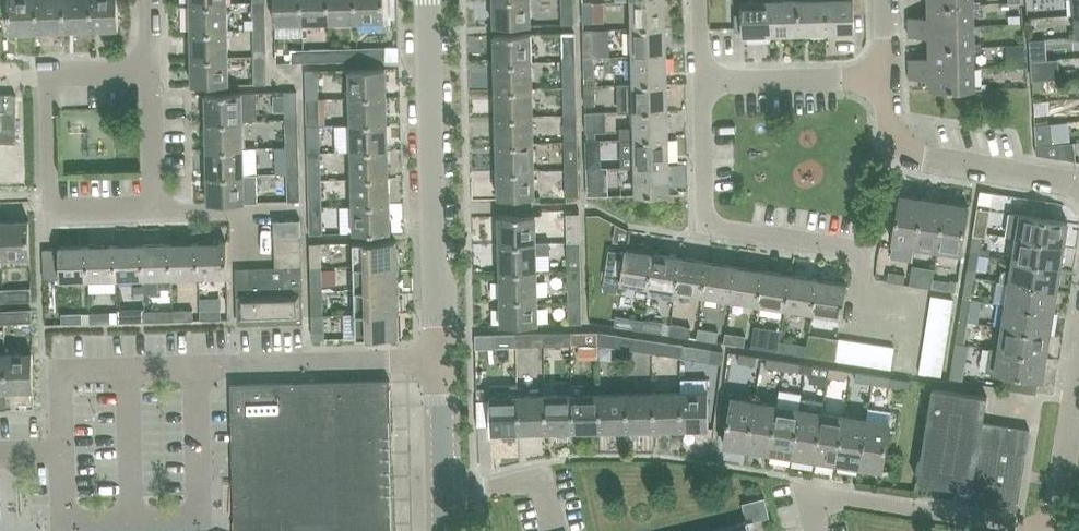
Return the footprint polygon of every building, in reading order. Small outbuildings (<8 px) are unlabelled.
[(37,32),(36,0),(9,0),(10,33),(37,32)] [(37,32),(64,31),(63,0),(36,0),(37,32)] [(92,30),(90,0),(63,0),(64,31),(92,30)] [(92,30),(119,29),(118,0),(90,0),(92,30)] [(302,24),(302,0),(274,0),(275,24),(302,24)] [(329,0),(302,0),(302,24),(329,23),(329,0)] [(356,22),(356,0),(329,0),(329,23),(356,22)] [(383,0),(356,0),(356,22),(384,22),(383,0)] [(529,0),(492,0),(493,26),(530,25),(529,0)] [(554,12),(554,0),(536,0),(536,12),(554,12)] [(562,25),(575,25),(574,0),(561,0),(562,25)] [(770,36),(798,35),(797,0),(769,1),(770,36)] [(825,34),(824,0),(806,0),(797,0),(798,35),(825,34)] [(825,34),(855,33),(854,13),(867,13),(866,0),(824,0),(825,34)] [(666,29),(665,1),(631,2),(632,30),(666,29)] [(770,36),(769,1),(743,2),(744,37),(770,36)] [(228,31),(227,3),(191,4),(191,31),(228,31)] [(266,30),(266,3),(253,3),(254,30),(266,30)] [(583,3),(583,24),(594,23),(593,3),(583,3)] [(981,4),(974,5),(929,6),(929,17),(909,18),(909,26),(974,25),(974,7),(981,7),(981,4)] [(1075,15),(1077,32),(1070,33),(1070,37),(1077,36),(1077,38),(1078,37),(1078,14),(1075,15)] [(974,25),(909,26),(910,38),(929,37),(929,48),(981,47),(981,42),(975,43),(974,25)] [(666,57),(666,29),(632,30),(632,57),(666,57)] [(254,30),(254,57),(267,57),(266,30),(254,30)] [(595,51),(594,30),(584,30),(584,51),(595,51)] [(191,31),(192,59),(228,58),(228,31),(191,31)] [(562,33),(563,62),(576,62),(575,33),(562,33)] [(493,36),(494,63),(531,62),(530,35),(493,36)] [(982,49),(981,47),(929,48),(929,59),(910,60),(910,70),(975,68),(975,49),(982,49)] [(397,61),(397,48),(360,49),(361,62),(397,61)] [(333,49),(306,50),(307,63),(334,63),(333,49)] [(334,63),(361,62),(360,49),(333,49),(334,63)] [(306,50),(276,51),(277,64),(307,63),(306,50)] [(255,85),(268,85),(267,57),(254,57),(255,85)] [(667,84),(666,57),(632,57),(633,85),(667,84)] [(229,85),(228,58),(192,59),(192,86),(229,85)] [(584,58),(585,78),(595,78),(595,58),(584,58)] [(532,89),(531,62),(494,63),(495,90),(532,89)] [(577,88),(576,62),(563,62),(563,89),(577,88)] [(930,91),(976,90),(982,90),(982,84),(976,85),(975,68),(910,70),(911,80),(930,80),(930,91)] [(349,71),(350,98),(386,98),(385,70),(349,71)] [(319,99),(319,71),(306,72),(307,99),(319,99)] [(633,85),(633,113),(668,112),(667,84),(633,85)] [(585,85),(585,106),(596,106),(595,85),(585,85)] [(563,89),(564,113),(577,113),(577,88),(563,89)] [(532,117),(532,89),(495,90),(495,117),(532,117)] [(17,141),(16,93),(0,93),(0,141),(17,141)] [(207,122),(243,121),(258,121),(258,93),(207,95),(207,122)] [(285,93),(286,120),(299,120),(298,93),(285,93)] [(386,125),(386,98),(350,98),(350,126),(386,125)] [(307,99),(307,126),(320,126),(319,99),(307,99)] [(633,113),(634,127),(620,127),(621,139),(634,139),(634,140),(668,140),(668,112),(633,113)] [(564,113),(565,143),(578,142),(577,113),(564,113)] [(597,133),(596,113),(586,113),(586,134),(597,133)] [(533,144),(532,117),(495,117),(496,145),(533,144)] [(299,147),(299,120),(286,120),(287,147),(299,147)] [(243,148),(243,121),(207,122),(208,149),(243,148)] [(1053,143),(1051,124),(1035,125),(1036,144),(1053,143)] [(350,126),(351,153),(387,152),(386,125),(350,126)] [(307,126),(308,153),(321,153),(320,126),(307,126)] [(587,161),(597,161),(597,140),(586,140),(587,161)] [(669,167),(668,140),(634,140),(635,168),(669,167)] [(540,141),(539,152),(557,154),(558,143),(540,141)] [(565,143),(565,170),(579,170),(578,142),(565,143)] [(1075,160),(1074,143),(1036,146),(1037,154),(1075,160)] [(534,171),(533,144),(496,145),(497,172),(534,171)] [(287,147),(276,148),(276,160),(287,160),(287,147)] [(287,160),(287,175),(300,174),(299,147),(287,147),(287,160)] [(208,149),(208,176),(244,176),(243,148),(208,149)] [(388,179),(387,152),(351,153),(352,180),(388,179)] [(308,153),(309,181),(322,180),(321,153),(308,153)] [(669,195),(669,167),(635,168),(635,196),(669,195)] [(587,189),(598,189),(597,168),(587,169),(587,189)] [(579,170),(565,170),(566,197),(579,197),(579,170)] [(534,198),(534,171),(497,172),(497,199),(534,198)] [(301,202),(300,174),(287,175),(288,203),(301,202)] [(244,176),(208,176),(209,204),(245,203),(244,176)] [(323,179),(323,215),(350,214),(349,178),(323,179)] [(352,180),(352,207),(388,206),(388,179),(352,180)] [(323,207),(322,180),(309,181),(310,208),(323,207)] [(891,242),(914,246),(922,200),(899,196),(891,242)] [(945,204),(922,200),(914,246),(937,250),(945,204)] [(968,207),(945,204),(937,250),(960,254),(968,207)] [(389,233),(388,206),(352,207),(353,234),(389,233)] [(323,235),(323,207),(310,208),(311,235),(323,235)] [(977,209),(974,229),(984,230),(987,210),(977,209)] [(580,214),(566,215),(567,241),(580,240),(580,214)] [(1067,222),(1019,215),(1016,237),(1063,245),(1067,222)] [(534,216),(497,217),(498,244),(535,243),(534,216)] [(471,237),(488,237),(489,217),(472,217),(471,237)] [(300,235),(300,219),(273,220),(274,236),(300,235)] [(29,221),(2,222),(3,259),(30,258),(29,221)] [(630,231),(617,224),(614,241),(628,243),(630,231)] [(974,229),(972,236),(970,253),(980,254),(984,230),(974,229)] [(301,251),(300,235),(274,236),(275,252),(301,251)] [(1016,237),(1012,260),(1060,267),(1063,245),(1016,237)] [(567,241),(567,270),(581,270),(580,240),(567,241)] [(201,277),(229,276),(228,243),(200,244),(201,277)] [(354,268),(395,266),(395,265),(399,265),(398,252),(395,252),(395,243),(353,244),(354,268)] [(498,244),(499,271),(536,270),(535,243),(498,244)] [(173,278),(201,277),(200,244),(172,245),(173,278)] [(322,244),(311,244),(311,268),(322,268),(322,244)] [(172,245),(145,246),(146,279),(173,278),(172,245)] [(117,246),(89,247),(90,280),(118,280),(117,246)] [(118,280),(146,279),(145,246),(117,246),(118,280)] [(90,280),(89,247),(62,248),(63,281),(90,280)] [(654,254),(626,249),(626,254),(625,253),(617,259),(623,268),(621,282),(649,287),(654,254)] [(301,267),(301,251),(275,252),(275,267),(275,268),(301,267)] [(976,277),(980,254),(970,253),(966,275),(976,277)] [(649,287),(676,291),(681,258),(654,254),(649,287)] [(676,291),(703,296),(709,262),(681,258),(676,291)] [(1056,290),(1060,267),(1012,260),(1010,271),(1002,269),(1000,281),(1008,282),(1056,290)] [(731,300),(736,267),(709,262),(703,296),(731,300)] [(354,268),(354,291),(396,290),(396,288),(399,288),(399,277),(396,277),(395,266),(354,268)] [(303,317),(302,293),(301,267),(275,268),(275,267),(250,268),(251,295),(237,296),(238,319),(303,317)] [(764,271),(736,267),(731,300),(758,304),(764,271)] [(236,269),(237,296),(251,295),(250,268),(236,269)] [(323,292),(322,268),(311,268),(312,292),(323,292)] [(536,270),(499,271),(499,299),(537,298),(536,270)] [(567,270),(568,300),(582,299),(581,270),(567,270)] [(791,275),(764,271),(758,304),(786,309),(791,275)] [(906,275),(888,272),(887,281),(905,284),(906,275)] [(786,309),(813,313),(818,280),(791,275),(786,309)] [(966,275),(963,298),(972,300),(976,277),(966,275)] [(915,285),(931,288),(932,279),(916,276),(915,285)] [(932,279),(931,288),(957,292),(958,283),(932,279)] [(818,280),(813,313),(841,317),(846,284),(818,280)] [(1053,312),(1056,290),(1008,282),(1005,305),(1053,312)] [(4,302),(31,301),(31,288),(3,289),(4,302)] [(397,314),(397,312),(400,312),(400,300),(397,300),(396,290),(354,291),(355,315),(397,314)] [(324,315),(323,292),(312,292),(313,316),(324,315)] [(930,296),(929,307),(951,311),(953,300),(930,296)] [(537,325),(537,298),(499,299),(500,326),(537,325)] [(970,317),(972,300),(963,298),(960,315),(970,317)] [(582,324),(582,299),(568,300),(569,325),(582,324)] [(1005,305),(1001,327),(1049,335),(1053,312),(1005,305)] [(949,322),(951,311),(929,307),(927,318),(949,322)] [(3,323),(32,322),(32,310),(3,310),(3,323)] [(174,322),(194,321),(194,311),(173,312),(174,322)] [(221,320),(221,311),(201,311),(202,321),(221,320)] [(166,322),(166,312),(146,312),(146,322),(166,322)] [(91,314),(91,324),(111,323),(111,313),(91,314)] [(139,323),(138,313),(119,313),(119,323),(139,323)] [(62,315),(63,325),(83,324),(83,314),(62,315)] [(397,324),(397,314),(355,315),(356,338),(398,337),(398,335),(400,335),(400,323),(397,324)] [(313,340),(324,339),(324,315),(313,316),(313,340)] [(635,328),(636,318),(616,315),(614,325),(635,328)] [(927,318),(925,329),(947,333),(949,322),(927,318)] [(662,333),(664,322),(644,319),(642,329),(662,333)] [(691,327),(671,324),(669,334),(690,337),(691,327)] [(958,325),(955,343),(965,344),(968,326),(958,325)] [(1001,327),(998,350),(1045,357),(1049,335),(1001,327)] [(717,341),(718,331),(698,328),(697,338),(717,341)] [(925,329),(923,340),(946,344),(947,333),(925,329)] [(596,331),(569,332),(569,345),(596,344),(596,331)] [(598,331),(596,331),(596,344),(598,344),(623,348),(625,335),(598,331)] [(538,346),(569,345),(569,332),(538,333),(538,346)] [(744,346),(746,335),(726,332),(724,342),(744,346)] [(515,346),(514,333),(489,334),(489,347),(515,346)] [(538,333),(514,333),(515,346),(538,346),(538,333)] [(652,340),(625,335),(623,348),(650,352),(652,340)] [(773,340),(753,337),(752,347),(771,350),(773,340)] [(839,338),(835,360),(846,362),(850,340),(839,338)] [(650,352),(680,357),(682,345),(652,340),(650,352)] [(846,362),(857,364),(861,342),(850,340),(846,362)] [(944,355),(946,344),(923,340),(922,351),(944,355)] [(800,344),(780,341),(779,351),(799,354),(800,344)] [(872,343),(861,342),(857,364),(868,366),(872,343)] [(883,345),(872,343),(868,366),(879,367),(883,345)] [(965,344),(955,343),(950,378),(963,380),(965,366),(962,361),(965,344)] [(710,349),(682,345),(680,357),(708,362),(710,349)] [(805,355),(825,358),(827,348),(807,345),(805,355)] [(890,369),(894,347),(883,345),(879,367),(890,369)] [(1035,388),(1037,379),(1042,380),(1045,357),(998,350),(996,362),(988,360),(986,371),(1011,375),(1009,388),(1031,391),(1035,388)] [(922,351),(920,362),(942,366),(944,355),(922,351)] [(755,365),(757,356),(740,353),(738,362),(755,365)] [(33,354),(5,354),(7,391),(34,390),(33,354)] [(766,367),(782,369),(784,360),(767,357),(766,367)] [(784,360),(782,369),(800,372),(801,363),(784,360)] [(940,377),(942,366),(920,362),(918,373),(940,377)] [(811,374),(828,376),(829,367),(812,364),(811,374)] [(846,370),(829,367),(828,376),(845,379),(846,370)] [(874,375),(857,372),(856,380),(873,383),(874,375)] [(891,378),(874,375),(873,383),(889,386),(891,378)] [(390,380),(307,382),(231,384),(235,530),(394,530),(390,380)] [(1029,430),(983,422),(987,397),(932,388),(917,481),(957,488),(955,501),(1016,511),(1029,430)] [(681,430),(708,429),(707,391),(680,392),(681,430)] [(680,392),(653,393),(654,430),(681,430),(680,392)] [(625,393),(598,394),(599,432),(626,431),(625,393)] [(626,431),(654,430),(653,393),(625,393),(626,431)] [(599,432),(598,394),(571,395),(572,432),(599,432)] [(544,433),(543,395),(516,396),(517,434),(544,433)] [(571,395),(543,395),(544,433),(572,432),(571,395)] [(490,434),(517,434),(516,396),(489,397),(490,434)] [(723,445),(746,449),(754,402),(731,398),(730,404),(722,403),(718,433),(725,434),(723,445)] [(814,460),(821,413),(823,401),(806,398),(804,410),(799,409),(791,456),(814,460)] [(776,406),(754,402),(746,449),(768,453),(776,406)] [(768,453),(791,456),(799,409),(776,406),(768,453)] [(881,471),(889,424),(891,411),(869,407),(866,421),(859,468),(881,471)] [(814,460),(836,464),(844,417),(821,413),(814,460)] [(836,464),(859,468),(866,421),(844,417),(836,464)] [(742,504),(746,522),(768,517),(764,499),(742,504)]
